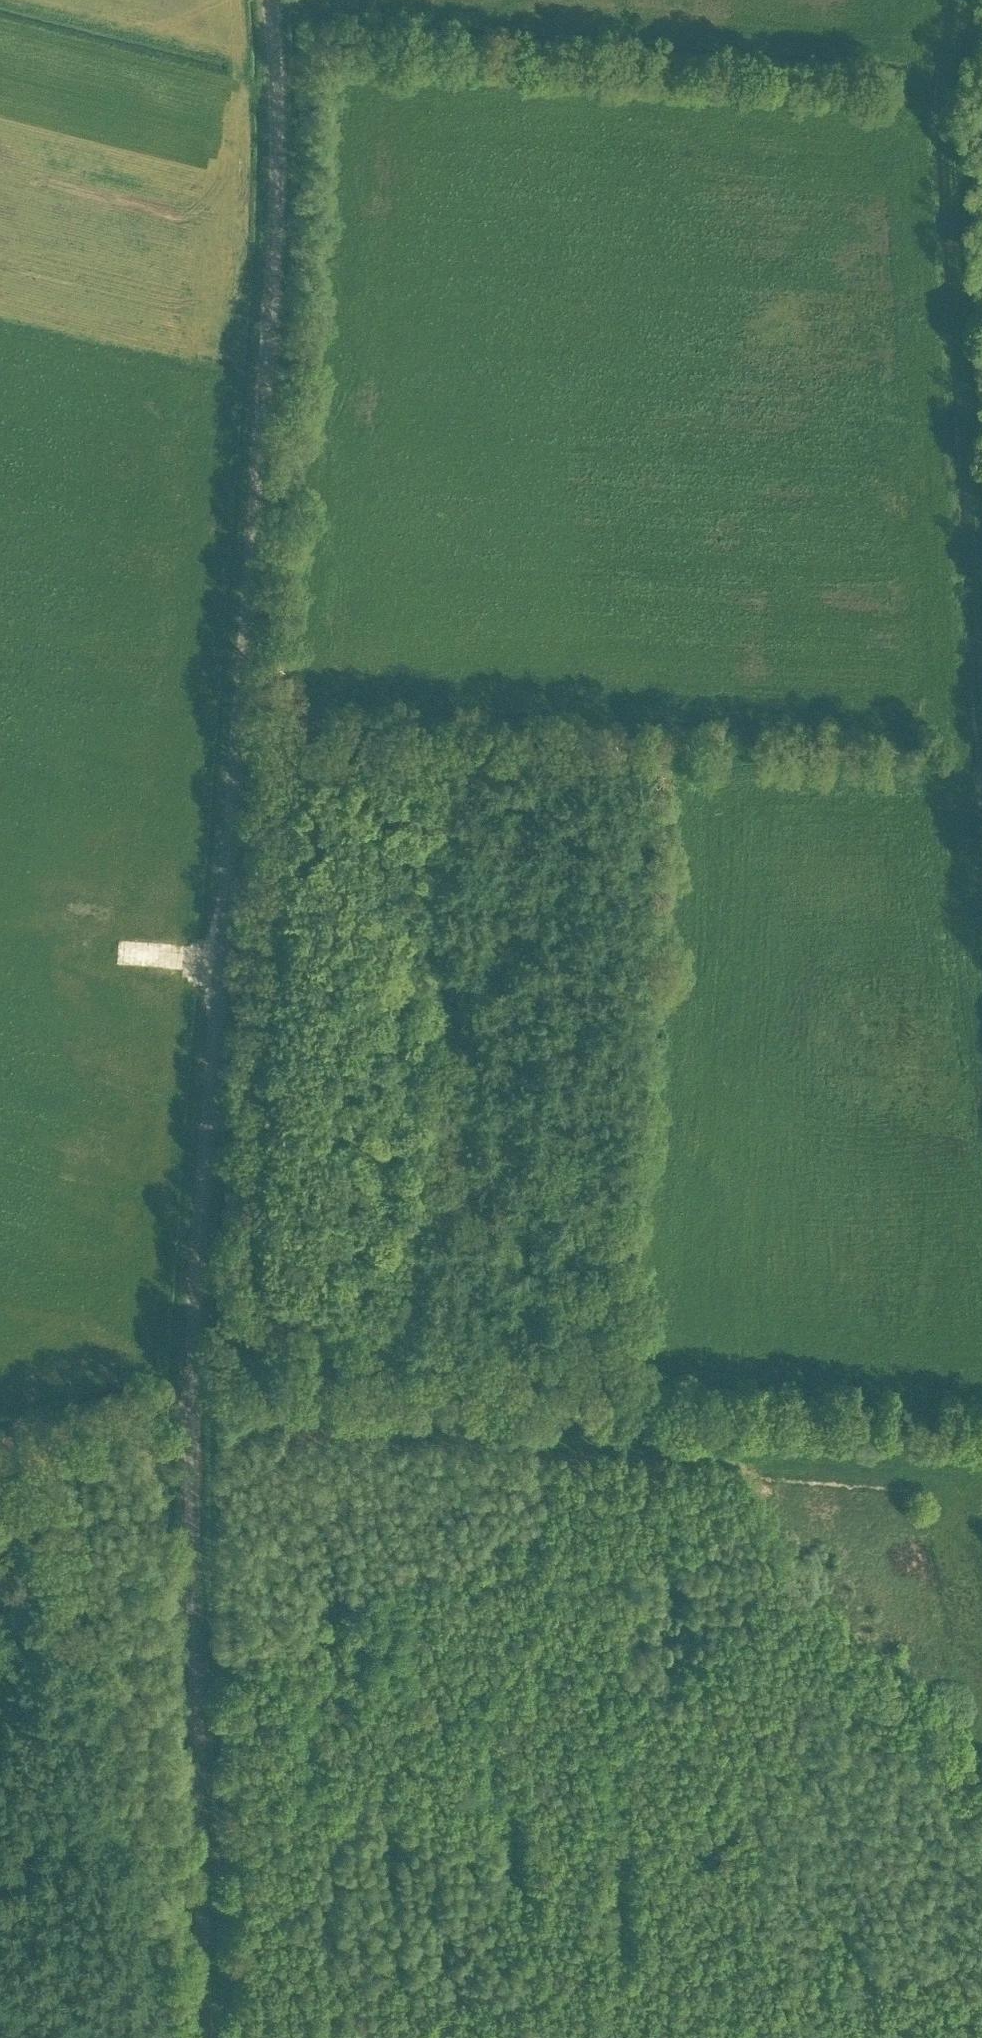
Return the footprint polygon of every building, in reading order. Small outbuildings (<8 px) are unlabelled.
[(158,940),(157,949),(180,952),(181,943),(158,940)]
